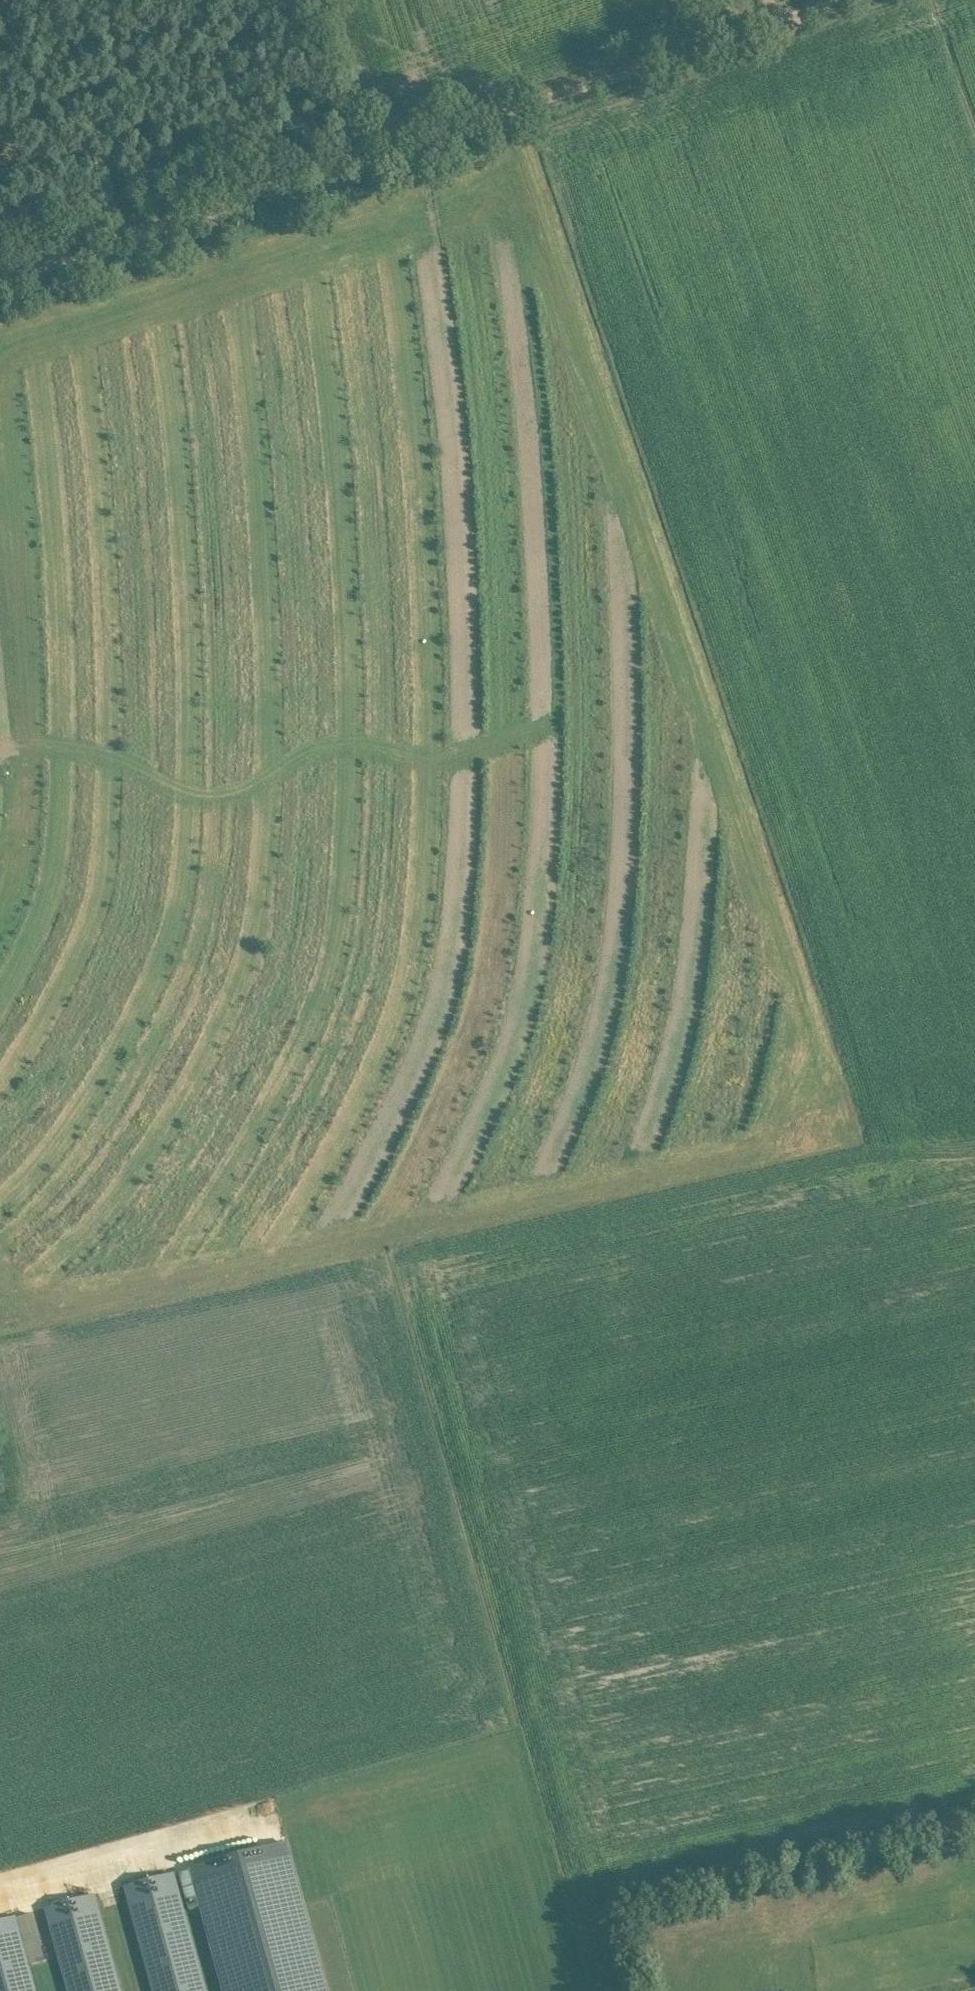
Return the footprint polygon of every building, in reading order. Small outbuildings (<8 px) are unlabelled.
[(286,1842),(191,1868),(225,1990),(327,1990),(286,1842)] [(190,1910),(200,1907),(190,1870),(180,1872),(190,1910)] [(174,1873),(125,1886),(154,1990),(206,1990),(174,1873)] [(95,1894),(46,1908),(69,1990),(121,1990),(95,1894)] [(48,1950),(37,1910),(25,1913),(36,1953),(48,1950)] [(15,1916),(0,1920),(0,1990),(36,1990),(15,1916)]
